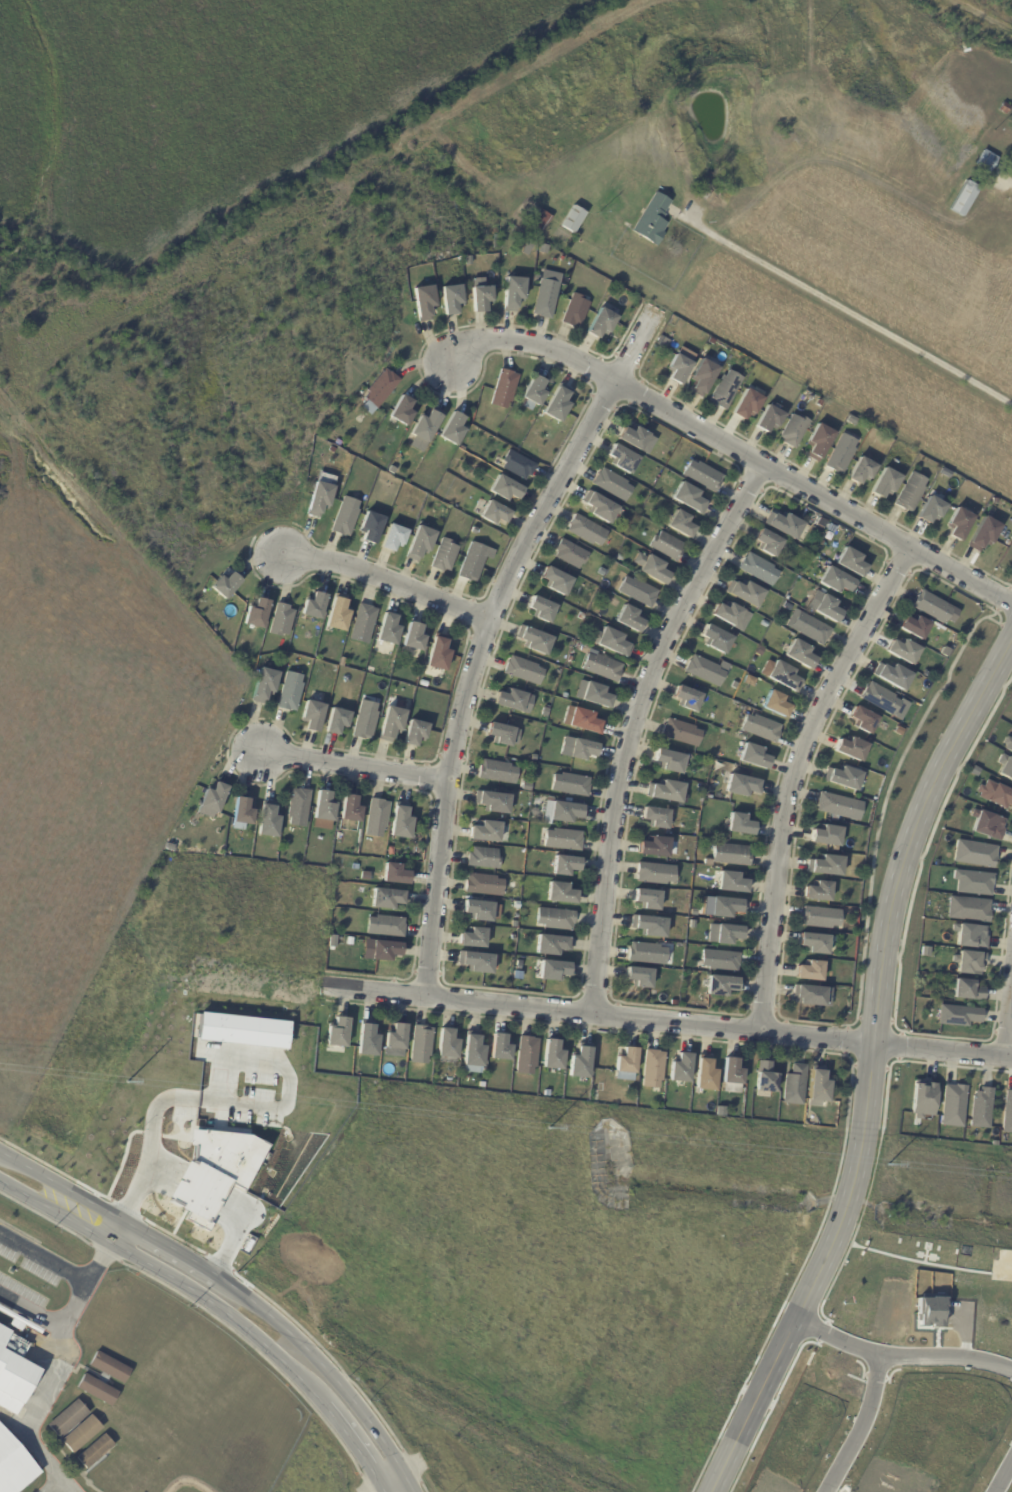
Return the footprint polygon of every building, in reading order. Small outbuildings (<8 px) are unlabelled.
[(1005,115),(997,111),(1001,103),(1009,107),(1005,115)] [(794,136),(806,141),(801,152),(789,146),(794,136)] [(995,159),(988,172),(973,164),(981,150),(996,158),(995,159)] [(968,183),(978,189),(961,218),(949,210),(966,182),(968,183)] [(668,204),(662,214),(664,215),(660,221),(666,224),(661,233),(662,234),(654,247),(630,233),(654,193),(669,202),(668,204)] [(573,206),(586,213),(573,234),(561,226),(573,206)] [(554,217),(544,231),(531,223),(541,208),(554,217)] [(536,243),(529,256),(522,252),(529,240),(536,243)] [(487,311),(475,312),(472,278),(483,277),(484,287),(492,286),(494,304),(488,304),(488,311),(487,311)] [(507,277),(525,279),(523,303),(518,302),(517,312),(504,311),(507,277)] [(560,282),(552,319),(539,316),(539,315),(534,313),(539,285),(543,286),(544,279),(560,282)] [(459,307),(458,307),(459,313),(446,315),(443,287),(462,284),(464,306),(459,307)] [(433,319),(433,320),(419,322),(414,288),(433,285),(437,309),(431,310),(433,319)] [(584,300),(590,303),(581,326),(575,324),(574,327),(562,322),(573,293),(585,298),(584,300)] [(616,316),(618,317),(608,334),(607,333),(605,336),(601,334),(598,339),(587,333),(601,308),(616,316)] [(676,326),(669,321),(673,315),(680,319),(676,326)] [(694,355),(679,346),(675,353),(691,362),(694,355)] [(679,385),(670,380),(673,375),(667,372),(676,355),(693,364),(681,386),(679,385)] [(705,359),(720,366),(705,393),(703,392),(701,396),(689,390),(693,381),(690,379),(702,357),(705,359)] [(389,371),(392,373),(402,381),(372,416),(363,408),(369,401),(366,399),(371,393),(369,391),(387,369),(389,371)] [(503,370),(514,374),(514,375),(520,377),(512,404),(510,403),(507,411),(491,406),(501,370),(503,370)] [(735,373),(743,378),(727,410),(715,404),(715,403),(710,400),(723,375),(726,376),(729,370),(735,373)] [(536,375),(546,381),(542,388),(546,391),(545,391),(547,392),(539,406),(535,403),(529,412),(520,407),(525,398),(523,397),(535,375),(536,375)] [(561,384),(570,389),(569,392),(570,392),(566,400),(570,401),(569,402),(571,404),(561,423),(544,413),(560,384),(561,384)] [(747,389),(764,398),(753,418),(747,415),(744,420),(733,413),(747,388),(747,389)] [(404,396),(414,401),(410,408),(413,410),(412,412),(414,413),(407,426),(390,417),(402,395),(404,396)] [(770,429),(770,428),(767,433),(756,427),(767,405),(785,415),(775,431),(770,429)] [(434,407),(444,412),(442,415),(443,415),(429,443),(427,442),(422,452),(409,445),(414,435),(411,434),(421,414),(427,417),(431,410),(430,409),(432,406),(434,407)] [(455,412),(465,417),(462,424),(467,427),(457,445),(440,436),(454,411),(455,412)] [(793,448),(784,443),(786,440),(780,437),(793,414),(798,417),(799,415),(811,421),(796,449),(793,448)] [(849,416),(857,421),(854,427),(846,422),(849,416)] [(836,432),(821,459),(820,458),(818,462),(808,457),(813,448),(806,444),(819,422),(836,432)] [(619,439),(625,427),(634,432),(637,427),(650,434),(641,451),(619,439)] [(853,433),(863,438),(857,449),(856,448),(843,475),(825,466),(845,429),(853,433)] [(609,454),(615,444),(640,458),(630,475),(610,463),(613,458),(608,456),(609,454)] [(537,465),(531,476),(528,474),(525,480),(503,468),(506,462),(503,461),(510,449),(537,465)] [(863,481),(863,480),(860,486),(848,479),(860,457),(877,466),(870,480),(868,479),(866,482),(863,481)] [(720,484),(715,493),(683,475),(691,460),(698,464),(699,462),(724,476),(720,481),(721,482),(720,484)] [(593,484),(599,472),(601,473),(604,467),(629,482),(628,484),(634,488),(626,503),(593,484)] [(886,494),(886,493),(883,499),(871,492),(885,467),(902,476),(893,493),(891,492),(889,495),(886,494)] [(909,511),(907,510),(907,511),(895,504),(913,471),(928,480),(924,487),(926,488),(913,513),(909,511)] [(526,489),(519,501),(511,496),(508,501),(490,491),(500,474),(526,489)] [(702,499),(707,502),(700,513),(667,495),(670,490),(676,493),(682,481),(701,492),(698,497),(702,499)] [(331,486),(336,487),(329,511),(324,509),(322,519),(308,515),(318,482),(331,486)] [(621,509),(612,526),(589,513),(592,508),(583,503),(589,491),(621,509)] [(931,495),(948,504),(940,518),(938,517),(937,520),(933,518),(930,523),(918,517),(931,495)] [(359,510),(349,537),(343,534),(342,536),(331,531),(344,496),(359,502),(357,509),(359,510)] [(513,512),(506,524),(498,519),(495,525),(481,517),(490,500),(513,512)] [(968,511),(975,515),(962,540),(950,534),(953,529),(948,526),(959,506),(968,511)] [(696,530),(691,539),(661,522),(668,510),(676,514),(678,509),(692,517),(689,523),(697,528),(696,530)] [(385,518),(375,545),(362,540),(365,533),(360,531),(367,511),(385,518)] [(797,543),(765,523),(771,513),(776,516),(776,515),(780,518),(784,512),(807,526),(797,543)] [(570,524),(576,514),(609,532),(601,547),(595,543),(593,545),(568,532),(572,526),(570,525),(570,524)] [(985,515),(1002,524),(990,546),(985,543),(982,548),(979,547),(977,551),(968,546),(985,515)] [(815,526),(820,517),(828,522),(823,530),(815,526)] [(409,531),(403,547),(397,545),(394,552),(382,547),(391,523),(409,531)] [(419,527),(436,534),(428,556),(422,554),(418,563),(407,558),(419,527)] [(755,540),(761,529),(783,541),(783,543),(785,544),(780,553),(778,552),(775,558),(756,548),(759,543),(755,540)] [(683,553),(678,562),(650,546),(656,534),(659,536),(662,531),(685,544),(682,549),(684,550),(683,553)] [(460,548),(450,572),(445,570),(444,572),(431,567),(443,538),(456,543),(455,545),(460,548)] [(557,549),(563,538),(591,554),(584,565),(582,564),(579,570),(556,557),(559,552),(556,550),(557,549)] [(487,556),(477,583),(471,581),(470,582),(458,577),(472,543),(487,549),(484,556),(487,556)] [(866,569),(862,578),(836,564),(845,547),(862,556),(859,562),(868,567),(866,569)] [(739,569),(745,557),(746,557),(749,552),(775,566),(774,569),(780,572),(772,587),(739,569)] [(649,555),(666,564),(662,570),(671,574),(665,586),(640,572),(641,568),(631,562),(637,553),(647,558),(649,555)] [(546,583),(547,580),(543,578),(548,566),(574,579),(566,596),(544,586),(546,583)] [(854,584),(849,593),(841,589),(838,594),(819,583),(828,566),(855,581),(854,584)] [(233,574),(242,582),(225,601),(211,588),(221,576),(226,580),(232,573),(233,574)] [(630,579),(632,580),(633,577),(659,591),(656,597),(657,597),(651,609),(618,591),(626,576),(630,579)] [(747,587),(749,583),(768,593),(758,610),(726,592),(731,582),(737,585),(737,583),(746,588),(747,587)] [(912,606),(921,589),(946,603),(945,606),(953,610),(945,624),(912,606)] [(316,593),(327,596),(321,621),(302,615),(306,600),(312,602),(314,592),(316,593)] [(337,594),(348,597),(344,610),(350,611),(344,632),(326,627),(336,593),(337,594)] [(842,614),(837,623),(814,611),(823,594),(837,602),(834,607),(843,612),(842,614)] [(533,612),(534,610),(529,608),(534,595),(557,605),(550,623),(531,616),(533,612)] [(259,599),(271,602),(264,630),(245,625),(250,604),(256,605),(258,598),(259,599)] [(712,615),(719,603),(723,606),(726,600),(744,611),(735,627),(712,615)] [(789,611),(781,607),(784,602),(792,606),(789,611)] [(279,603),(290,606),(289,609),(295,611),(289,636),(283,634),(282,637),(269,634),(277,603),(279,603)] [(361,604),(372,607),(372,608),(378,610),(370,637),(369,637),(366,644),(350,639),(360,603),(361,604)] [(644,624),(639,634),(616,622),(625,605),(638,612),(636,617),(645,622),(644,624)] [(833,632),(827,642),(827,641),(824,646),(787,626),(797,609),(834,630),(833,632)] [(900,628),(906,617),(910,619),(913,613),(931,623),(922,641),(900,628)] [(386,614),(398,617),(396,624),(400,625),(399,628),(401,628),(396,647),(377,642),(385,614),(386,614)] [(760,624),(762,620),(768,623),(766,628),(760,624)] [(411,623),(423,627),(421,633),(425,635),(424,637),(426,638),(422,653),(403,648),(410,623),(411,623)] [(704,641),(706,638),(702,636),(708,624),(733,638),(724,655),(703,644),(704,641)] [(531,646),(531,644),(517,638),(521,625),(556,638),(549,657),(529,649),(531,646)] [(631,648),(626,657),(597,644),(605,627),(624,636),(622,641),(632,645),(631,648)] [(437,635),(450,638),(446,651),(451,652),(446,673),(427,668),(436,634),(437,635)] [(912,666),(887,652),(893,640),(897,642),(900,637),(922,649),(912,666)] [(816,660),(810,670),(785,656),(794,639),(811,648),(808,654),(816,658),(816,660)] [(620,673),(617,682),(583,669),(588,654),(595,656),(596,654),(623,664),(621,670),(620,673)] [(686,671),(691,660),(692,660),(694,655),(720,667),(719,669),(727,673),(720,688),(685,672),(686,671)] [(540,666),(539,669),(547,671),(541,687),(505,674),(509,662),(511,662),(512,656),(540,666)] [(801,683),(795,693),(767,677),(776,660),(795,670),(792,676),(802,681),(801,683)] [(906,693),(873,675),(879,664),(885,667),(885,666),(889,668),(892,663),(915,676),(906,693)] [(269,693),(268,693),(266,702),(264,702),(263,705),(252,702),(261,669),(280,674),(275,695),(269,693)] [(288,711),(278,709),(287,673),(303,677),(301,684),(304,685),(296,713),(290,711),(290,712),(288,711)] [(610,689),(608,695),(618,698),(613,710),(577,698),(583,680),(610,689)] [(861,697),(867,686),(868,687),(871,681),(896,696),(895,698),(901,701),(903,699),(912,704),(902,721),(861,698),(861,697)] [(674,698),(679,686),(703,695),(695,713),(676,706),(678,700),(674,698)] [(522,714),(495,705),(499,692),(504,694),(506,689),(509,691),(510,689),(528,695),(522,714)] [(790,708),(786,718),(763,707),(771,690),(785,696),(783,702),(792,706),(790,708)] [(315,733),(306,731),(308,721),(302,720),(307,701),(326,706),(319,735),(315,733)] [(368,740),(366,739),(366,741),(353,737),(362,702),(378,706),(377,713),(379,714),(371,741),(368,740)] [(854,722),(854,720),(850,718),(856,706),(879,718),(870,735),(852,725),(854,722)] [(342,729),(341,729),(340,736),(326,733),(333,708),(351,713),(347,728),(345,728),(345,730),(342,729)] [(395,734),(393,742),(391,741),(390,744),(380,741),(388,708),(407,713),(402,733),(399,733),(399,735),(395,734)] [(547,718),(541,716),(544,708),(550,711),(547,718)] [(603,724),(599,735),(569,727),(574,708),(595,714),(593,719),(603,722),(603,724)] [(779,734),(775,744),(740,730),(747,714),(754,717),(755,714),(782,725),(779,731),(780,731),(779,734)] [(695,728),(695,730),(703,732),(698,748),(661,736),(665,724),(666,724),(668,718),(696,727),(695,728)] [(420,741),(417,748),(404,745),(411,720),(430,725),(425,742),(420,741)] [(489,735),(491,724),(519,730),(516,745),(512,744),(511,748),(496,745),(498,738),(489,736),(489,735)] [(1011,754),(1011,730),(1010,729),(1002,749),(1011,754)] [(861,763),(834,752),(839,739),(843,741),(846,736),(868,745),(861,763)] [(599,746),(596,758),(586,756),(585,762),(570,758),(574,739),(599,745),(599,746)] [(771,759),(767,770),(739,761),(745,743),(764,749),(762,755),(771,758),(771,759)] [(655,760),(658,749),(686,757),(681,775),(658,769),(659,763),(654,762),(655,760)] [(999,754),(995,762),(999,765),(995,774),(1011,782),(1011,760),(999,754)] [(516,785),(479,778),(483,759),(511,764),(510,767),(519,768),(516,785)] [(860,793),(824,782),(828,769),(838,772),(840,766),(866,775),(860,793)] [(590,786),(588,798),(551,791),(554,775),(562,776),(563,773),(590,778),(589,785),(591,785),(590,786)] [(761,783),(758,794),(748,792),(747,798),(725,793),(730,774),(761,781),(761,783)] [(983,778),(975,795),(1009,811),(1011,804),(1011,792),(983,778)] [(683,805),(646,798),(649,785),(660,787),(662,780),(687,786),(683,805)] [(218,783),(229,787),(219,814),(200,807),(207,790),(213,792),(217,782),(218,783)] [(524,783),(533,784),(531,793),(523,791),(524,783)] [(300,790),(312,791),(306,829),(290,826),(291,819),(288,818),(292,790),(299,791),(299,790),(300,790)] [(320,790),(333,792),(332,799),(337,800),(334,821),(315,819),(319,790),(320,790)] [(486,807),(486,806),(475,804),(477,791),(514,796),(511,815),(485,811),(486,807)] [(854,815),(854,818),(846,816),(846,819),(818,812),(819,806),(818,806),(821,793),(858,802),(854,815)] [(347,796),(358,798),(357,804),(361,805),(360,808),(363,809),(360,824),(341,821),(344,796),(347,796)] [(239,799),(250,800),(249,807),(254,807),(253,811),(255,811),(253,826),(244,825),(243,831),(233,829),(237,798),(239,799)] [(372,799),(384,800),(384,802),(390,802),(386,831),(384,830),(383,837),(366,835),(371,798),(372,799)] [(264,802),(274,803),(273,807),(276,808),(275,818),(281,818),(278,839),(259,837),(262,806),(261,806),(262,802),(264,802)] [(398,803),(407,805),(407,808),(409,809),(407,818),(413,819),(410,841),(391,837),(396,808),(393,807),(394,802),(398,803)] [(588,808),(586,821),(576,819),(575,826),(553,822),(552,825),(545,824),(546,820),(545,820),(548,802),(588,808)] [(645,808),(670,811),(668,830),(647,828),(647,822),(643,821),(645,808)] [(1004,818),(971,809),(969,817),(973,818),(970,833),(999,840),(1004,818)] [(755,825),(753,837),(728,832),(731,813),(747,816),(746,822),(756,823),(755,825)] [(203,821),(206,815),(211,818),(208,823),(203,821)] [(503,824),(500,843),(471,840),(473,827),(480,828),(481,821),(503,824)] [(839,848),(810,843),(812,830),(817,831),(818,825),(842,829),(839,848)] [(583,833),(582,839),(583,840),(582,852),(544,848),(546,831),(554,832),(555,830),(583,833)] [(669,860),(639,856),(641,843),(646,843),(646,837),(671,840),(669,860)] [(952,861),(992,868),(996,846),(956,839),(952,861)] [(750,854),(751,854),(750,867),(712,864),(714,847),(721,848),(722,845),(750,848),(750,854)] [(499,850),(498,857),(501,858),(500,869),(467,866),(469,853),(472,853),(473,847),(499,850)] [(846,859),(844,878),(807,874),(809,860),(819,862),(820,856),(846,859)] [(582,860),(580,873),(570,871),(569,878),(554,876),(556,857),(582,860)] [(638,880),(638,877),(637,876),(638,863),(677,867),(675,884),(667,883),(666,885),(637,882),(638,880)] [(411,876),(410,885),(385,883),(386,864),(402,865),(402,872),(411,873),(411,876)] [(992,874),(953,869),(951,879),(956,880),(954,892),(990,896),(992,874)] [(739,877),(739,880),(749,881),(747,895),(718,891),(720,872),(739,874),(739,877)] [(503,897),(466,893),(467,879),(468,879),(469,874),(497,877),(497,880),(505,881),(503,897)] [(805,901),(806,888),(810,888),(810,881),(832,884),(830,904),(805,901)] [(569,889),(568,891),(578,892),(576,905),(548,902),(550,883),(569,885),(569,889)] [(406,894),(405,906),(395,905),(394,911),(372,909),(374,889),(407,892),(406,894)] [(661,893),(659,912),(638,910),(639,904),(635,903),(636,890),(661,893)] [(946,919),(987,921),(988,899),(947,897),(946,919)] [(745,902),(744,914),(734,913),(734,920),(712,918),(714,898),(745,901),(745,902)] [(494,903),(492,923),(468,921),(469,914),(464,914),(465,901),(494,903)] [(842,912),(841,928),(832,927),(832,930),(803,927),(804,921),(802,921),(804,908),(842,912)] [(576,913),(575,925),(573,925),(573,931),(544,928),(545,926),(537,925),(539,909),(576,912),(576,913)] [(405,921),(405,926),(404,938),(367,935),(369,918),(377,919),(377,916),(405,919),(405,921)] [(670,921),(668,940),(646,938),(647,932),(637,931),(637,929),(631,929),(632,917),(670,921)] [(746,929),(745,941),(735,940),(734,946),(718,945),(719,943),(708,942),(710,924),(746,928),(746,929)] [(954,924),(953,947),(985,948),(986,925),(954,924)] [(486,951),(461,949),(462,935),(471,936),(472,930),(488,931),(486,951)] [(803,949),(804,948),(799,947),(801,934),(830,937),(828,957),(809,954),(803,953),(803,949)] [(571,940),(569,952),(559,951),(558,957),(537,955),(539,935),(571,939),(571,940)] [(403,945),(402,957),(392,956),(391,963),(372,961),(374,942),(403,945)] [(661,946),(660,949),(669,950),(667,966),(628,962),(629,949),(631,949),(632,943),(661,946)] [(983,953),(955,950),(953,972),(980,975),(983,953)] [(740,955),(738,968),(737,975),(708,972),(708,969),(701,968),(703,951),(740,955)] [(468,967),(458,966),(459,952),(496,956),(494,976),(468,972),(468,967)] [(567,964),(571,965),(569,978),(560,977),(559,983),(540,981),(542,961),(567,964)] [(822,983),(796,981),(797,967),(802,967),(803,962),(824,963),(822,983)] [(653,970),(651,989),(636,988),(636,987),(631,987),(631,981),(627,981),(628,968),(653,970)] [(739,981),(737,993),(728,992),(727,998),(707,996),(709,977),(739,980),(739,981)] [(984,990),(983,1001),(969,1000),(969,1001),(950,999),(953,980),(974,982),(974,987),(984,988),(984,990)] [(796,1003),(797,998),(793,998),(795,986),(832,990),(830,1008),(828,1007),(828,1009),(802,1006),(802,1005),(796,1004),(796,1003)] [(982,1012),(981,1024),(968,1023),(967,1028),(939,1025),(941,1006),(982,1010),(982,1012)] [(337,1018),(350,1019),(347,1047),(327,1045),(329,1027),(336,1028),(337,1018)] [(363,1020),(375,1021),(373,1035),(380,1036),(378,1057),(359,1055),(362,1020),(363,1020)] [(396,1024),(407,1025),(405,1051),(386,1049),(387,1033),(392,1034),(393,1024),(396,1024)] [(416,1027),(428,1028),(428,1029),(434,1030),(432,1059),(429,1059),(429,1066),(411,1064),(415,1027),(416,1027)] [(442,1030),(454,1031),(454,1040),(460,1041),(458,1060),(439,1058),(441,1029),(442,1030)] [(468,1032),(480,1033),(480,1038),(482,1038),(481,1048),(487,1049),(485,1070),(482,1070),(481,1075),(464,1073),(467,1032),(468,1032)] [(495,1035),(507,1036),(506,1046),(512,1047),(511,1062),(491,1060),(494,1035),(495,1035)] [(521,1037),(533,1038),(533,1039),(539,1040),(537,1068),(534,1068),(533,1075),(517,1073),(520,1036),(521,1037)] [(548,1040),(560,1042),(559,1048),(563,1048),(563,1052),(566,1053),(563,1072),(544,1069),(547,1040),(548,1040)] [(580,1045),(593,1046),(589,1081),(569,1079),(572,1055),(578,1055),(579,1044),(580,1045)] [(625,1049),(638,1050),(635,1076),(616,1074),(618,1055),(624,1055),(624,1049),(625,1049)] [(647,1051),(660,1052),(659,1053),(666,1054),(663,1083),(661,1083),(660,1090),(643,1088),(646,1051),(647,1051)] [(680,1056),(692,1057),(689,1086),(670,1084),(672,1061),(678,1062),(679,1055),(680,1056)] [(700,1056),(710,1057),(710,1062),(712,1062),(711,1072),(717,1072),(715,1093),(696,1091),(699,1056),(700,1056)] [(726,1059),(738,1060),(737,1070),(744,1070),(742,1086),(732,1085),(732,1089),(722,1088),(725,1058),(726,1059)] [(760,1063),(769,1064),(768,1074),(775,1074),(775,1076),(777,1076),(776,1096),(756,1094),(758,1075),(755,1075),(756,1062),(760,1063)] [(794,1065),(807,1066),(803,1107),(783,1105),(786,1075),(791,1076),(792,1065),(794,1065)] [(813,1068),(823,1068),(822,1073),(826,1073),(825,1083),(831,1084),(828,1105),(819,1104),(819,1108),(808,1107),(812,1067),(813,1068)] [(931,1116),(936,1084),(914,1081),(909,1113),(931,1116)] [(964,1085),(942,1084),(940,1126),(963,1127),(964,1085)] [(969,1127),(989,1128),(991,1089),(971,1088),(969,1127)] [(1004,1090),(1002,1132),(1011,1133),(1011,1091),(1004,1090)] [(16,1415),(0,1406),(0,1324),(12,1330),(3,1347),(40,1371),(16,1415)] [(108,1375),(91,1366),(98,1352),(133,1370),(125,1385),(108,1375)] [(99,1381),(120,1393),(112,1408),(78,1389),(86,1374),(99,1381)] [(91,1414),(61,1440),(49,1425),(78,1400),(91,1414)] [(104,1429),(75,1454),(63,1441),(92,1415),(104,1429)] [(41,1473),(19,1491),(0,1491),(0,1427),(41,1473)] [(115,1446),(87,1469),(77,1458),(105,1434),(115,1446)]
